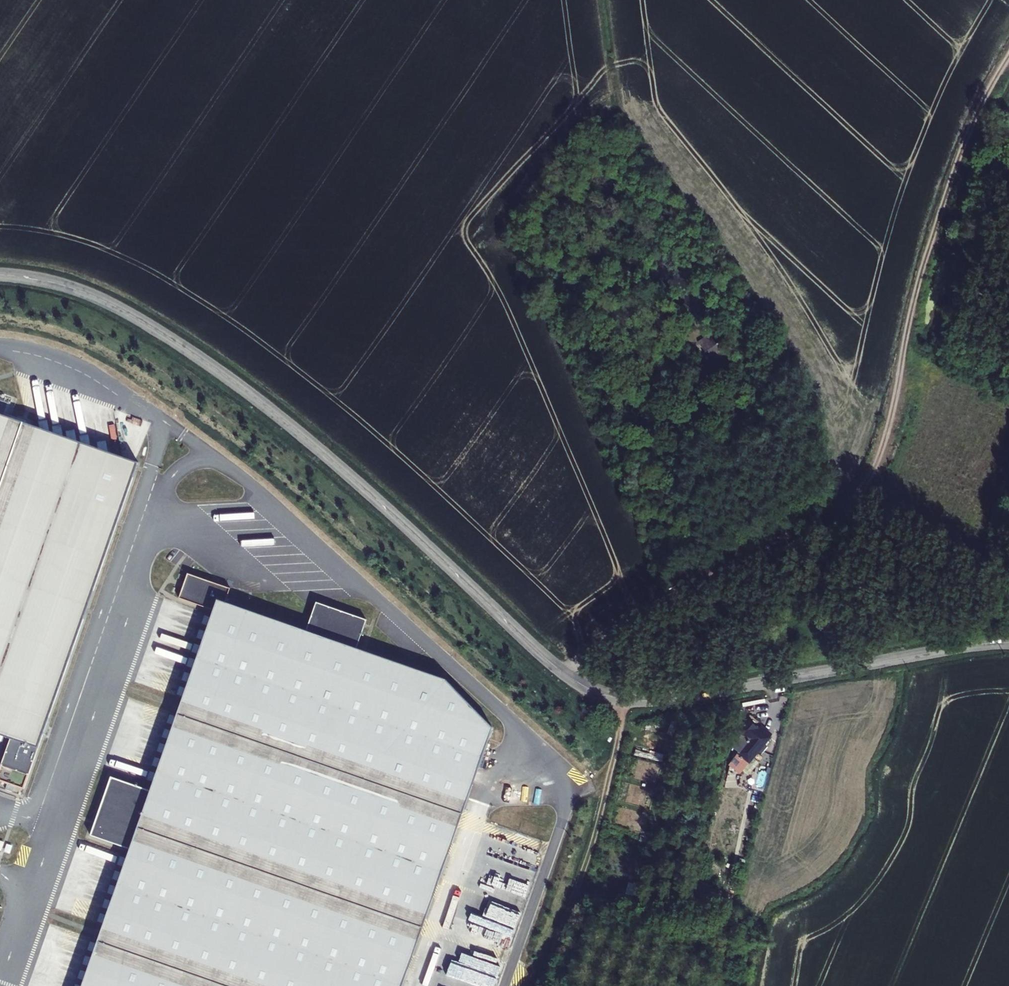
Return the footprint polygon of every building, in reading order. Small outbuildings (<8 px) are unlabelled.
[(698,339),(714,365),(729,356),(713,330),(698,339)] [(28,748),(128,468),(0,423),(0,738),(28,748)] [(207,601),(70,985),(391,985),(484,731),(438,682),(207,601)] [(751,741),(742,754),(754,762),(773,737),(749,719),(740,733),(751,741)]
